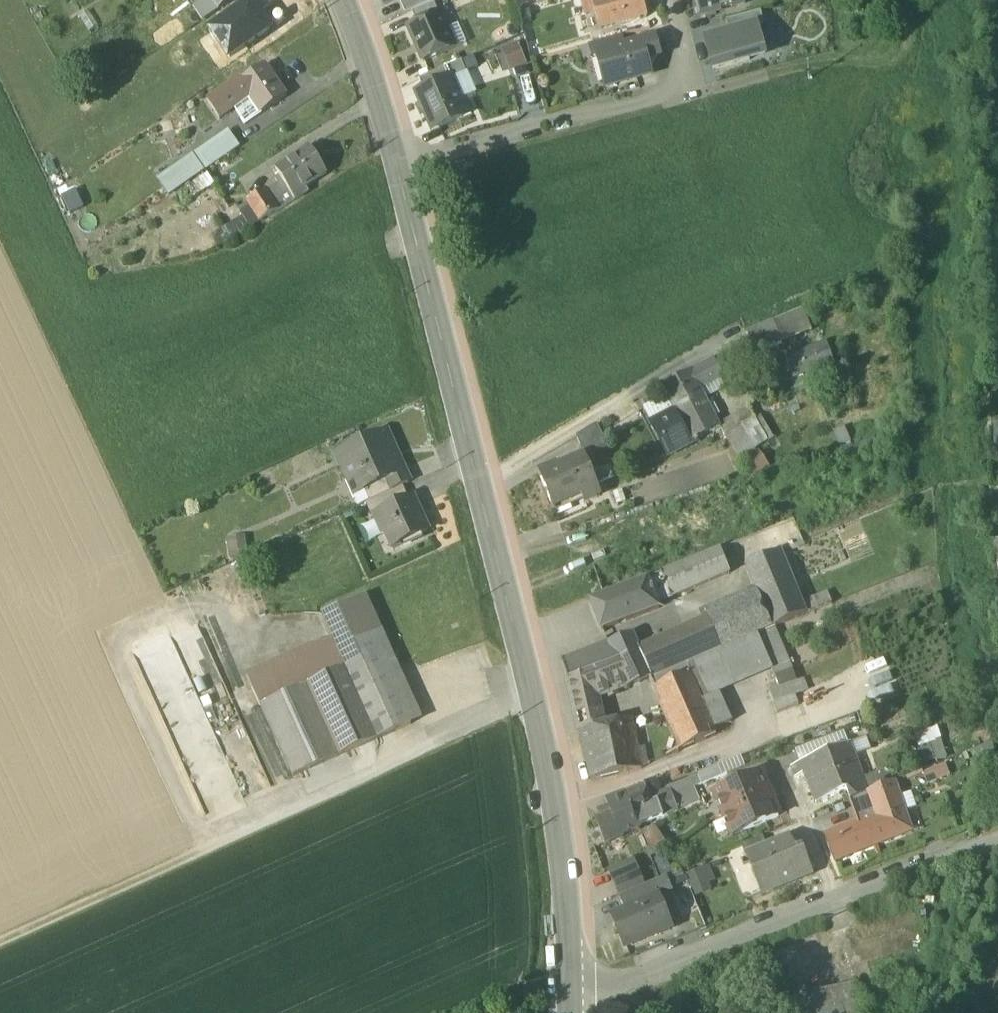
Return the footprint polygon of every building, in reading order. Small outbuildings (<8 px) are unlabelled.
[(221,10),(215,0),(207,0),(194,9),(203,22),(221,10)] [(221,10),(236,0),(215,0),(221,10)] [(279,0),(247,0),(250,5),(252,4),(259,14),(279,0)] [(406,16),(439,1),(439,0),(400,0),(406,16)] [(600,31),(648,18),(643,0),(596,0),(592,1),(593,3),(596,12),(600,31)] [(699,18),(746,6),(744,0),(695,0),(699,18)] [(593,3),(582,6),(585,15),(596,12),(593,3)] [(250,5),(211,31),(230,58),(270,30),(259,14),(252,4),(250,5)] [(434,4),(412,13),(417,24),(439,14),(434,4)] [(89,12),(80,17),(89,33),(98,27),(89,12)] [(409,28),(424,63),(455,49),(448,31),(440,14),(439,14),(417,24),(409,28)] [(726,23),(729,35),(757,28),(758,29),(764,27),(761,14),(726,23)] [(448,31),(455,49),(467,44),(459,26),(448,31)] [(757,28),(729,35),(705,42),(713,72),(750,63),(766,58),(763,51),(758,29),(757,28)] [(589,46),(592,58),(600,56),(625,49),(622,37),(589,46)] [(600,56),(608,86),(649,75),(659,59),(654,41),(625,49),(600,56)] [(518,43),(501,50),(510,72),(527,65),(518,43)] [(600,88),(608,86),(600,56),(592,58),(600,88)] [(450,81),(451,80),(467,73),(462,62),(445,70),(450,81)] [(220,120),(234,110),(251,99),(262,115),(287,98),(265,66),(242,82),(240,79),(208,102),(220,120)] [(420,81),(424,92),(450,81),(445,70),(420,81)] [(461,103),(466,101),(478,95),(468,73),(467,73),(451,80),(461,103)] [(417,95),(433,131),(463,118),(462,118),(472,114),(466,101),(461,103),(451,80),(450,81),(424,92),(417,95)] [(246,126),(262,115),(251,99),(234,110),(246,126)] [(189,113),(170,118),(174,133),(194,128),(189,113)] [(199,155),(231,134),(229,131),(158,179),(169,196),(209,169),(199,155)] [(199,155),(209,169),(240,148),(231,134),(199,155)] [(287,178),(300,199),(311,192),(309,188),(332,173),(316,149),(282,171),(287,178)] [(209,175),(187,188),(194,199),(215,187),(209,175)] [(284,186),(273,193),(283,210),(300,199),(287,178),(281,181),(284,186)] [(264,222),(283,210),(273,193),(270,189),(251,202),(264,222)] [(77,191),(62,198),(70,216),(84,209),(77,191)] [(238,210),(243,218),(251,231),(264,222),(251,202),(238,210)] [(219,250),(251,231),(243,218),(211,237),(219,250)] [(803,311),(773,324),(782,345),(812,332),(803,311)] [(747,335),(757,356),(782,345),(773,324),(763,328),(747,335)] [(827,344),(811,350),(817,369),(833,363),(827,344)] [(785,359),(792,377),(817,369),(811,350),(785,359)] [(792,377),(785,359),(774,362),(781,381),(792,377)] [(714,360),(691,372),(699,388),(720,378),(722,377),(714,360)] [(705,399),(699,388),(691,372),(663,386),(668,396),(676,412),(651,424),(668,456),(696,442),(697,444),(699,443),(698,441),(720,429),(719,425),(705,399)] [(725,389),(720,378),(699,388),(705,399),(725,389)] [(676,412),(668,396),(643,408),(651,424),(676,412)] [(720,429),(725,438),(756,419),(749,408),(719,425),(720,429)] [(761,416),(756,419),(769,441),(774,438),(761,416)] [(736,442),(746,456),(769,441),(756,419),(725,438),(730,446),(736,442)] [(584,458),(585,459),(609,449),(598,425),(575,438),(583,458),(584,458)] [(852,443),(845,427),(833,433),(840,448),(852,443)] [(361,476),(367,490),(399,475),(389,452),(395,450),(388,433),(363,444),(364,447),(341,457),(351,481),(361,476)] [(875,441),(843,455),(847,464),(879,450),(875,441)] [(730,446),(740,460),(746,456),(736,442),(730,446)] [(757,449),(741,461),(752,477),(768,465),(757,449)] [(399,475),(405,473),(395,450),(389,452),(399,475)] [(537,474),(551,510),(580,498),(582,504),(600,497),(585,459),(584,458),(583,458),(556,469),(555,466),(537,474)] [(367,490),(371,502),(403,488),(410,484),(405,473),(399,475),(367,490)] [(408,500),(403,488),(371,502),(367,504),(374,519),(380,516),(378,513),(408,500)] [(380,516),(393,546),(428,530),(413,498),(408,500),(378,513),(380,516)] [(246,537),(227,539),(229,559),(248,556),(246,537)] [(672,598),(672,599),(730,576),(719,550),(661,573),(662,575),(672,598)] [(775,628),(806,615),(802,604),(781,552),(746,567),(760,602),(761,602),(773,629),(775,628)] [(591,601),(603,631),(627,622),(659,611),(657,605),(672,599),(672,598),(662,575),(591,601)] [(827,594),(802,604),(806,615),(832,605),(827,594)] [(334,641),(338,650),(382,630),(366,595),(322,615),(334,641)] [(757,636),(773,629),(761,602),(760,602),(707,621),(720,652),(757,636)] [(687,666),(720,652),(707,621),(639,651),(641,653),(651,677),(653,681),(687,666)] [(773,629),(757,636),(772,671),(775,679),(793,671),(775,628),(773,629)] [(346,668),(307,685),(340,757),(411,725),(387,672),(398,667),(394,658),(382,630),(338,650),(346,668)] [(617,662),(641,653),(639,651),(633,635),(623,638),(607,643),(608,645),(565,662),(569,680),(590,672),(617,662)] [(719,694),(772,671),(757,636),(720,652),(687,666),(690,674),(702,702),(719,694)] [(246,674),(261,706),(307,685),(346,668),(338,650),(334,641),(312,645),(246,674)] [(641,653),(617,662),(628,687),(651,677),(641,653)] [(597,697),(628,687),(617,662),(590,672),(597,697)] [(651,681),(655,689),(690,674),(687,666),(653,681),(651,681)] [(387,672),(411,725),(422,720),(398,667),(387,672)] [(793,671),(775,679),(779,688),(791,684),(798,681),(793,671)] [(600,708),(597,697),(590,672),(569,680),(576,712),(600,708)] [(702,702),(690,674),(655,689),(682,751),(717,736),(715,730),(702,702)] [(798,681),(791,684),(795,696),(809,690),(804,679),(798,681)] [(770,691),(778,714),(799,707),(795,696),(791,684),(779,688),(770,691)] [(293,778),(340,757),(307,685),(261,706),(293,778)] [(732,723),(719,694),(702,702),(715,730),(732,723)] [(604,726),(600,708),(576,712),(580,732),(604,726)] [(633,719),(604,726),(580,732),(591,781),(643,769),(641,757),(646,755),(644,748),(639,749),(633,719)] [(919,746),(930,743),(941,739),(938,728),(915,735),(919,746)] [(795,751),(800,764),(848,746),(843,733),(795,751)] [(247,794),(267,788),(252,738),(231,744),(247,794)] [(868,739),(848,746),(851,754),(852,754),(853,756),(872,749),(868,739)] [(947,759),(941,739),(930,743),(932,747),(936,760),(936,762),(947,759)] [(847,792),(851,801),(869,794),(868,793),(863,779),(853,756),(852,754),(851,754),(848,746),(800,764),(792,768),(796,779),(804,776),(816,804),(847,792)] [(936,760),(932,747),(919,751),(923,764),(936,760)] [(741,758),(718,767),(723,777),(746,769),(741,758)] [(946,764),(923,774),(928,786),(951,776),(946,764)] [(697,775),(697,777),(701,786),(723,777),(718,767),(697,775)] [(890,768),(863,779),(868,793),(884,786),(881,778),(892,773),(890,768)] [(881,778),(884,786),(895,782),(892,773),(881,778)] [(716,794),(725,815),(770,797),(761,775),(716,794)] [(666,789),(667,793),(670,800),(671,799),(694,790),(697,788),(697,787),(701,786),(697,777),(666,789)] [(851,801),(862,832),(866,830),(873,848),(913,832),(906,812),(901,797),(895,782),(884,786),(868,793),(869,794),(851,801)] [(644,786),(626,794),(639,826),(664,818),(676,811),(671,799),(670,800),(667,793),(650,799),(644,786)] [(671,799),(676,811),(698,802),(694,790),(671,799)] [(640,830),(639,826),(626,794),(625,792),(606,800),(609,807),(604,809),(606,815),(596,819),(606,845),(624,838),(623,837),(640,830)] [(912,793),(901,797),(906,812),(917,808),(912,793)] [(725,816),(734,837),(779,818),(770,797),(725,816)] [(669,850),(655,826),(643,831),(657,858),(669,850)] [(834,864),(873,848),(866,830),(862,832),(853,835),(851,829),(825,838),(834,864)] [(743,846),(747,855),(769,846),(765,837),(743,846)] [(753,870),(762,892),(813,871),(805,851),(799,853),(792,837),(769,846),(747,855),(748,858),(752,856),(757,868),(753,870)] [(673,874),(666,856),(654,861),(662,879),(667,877),(673,874)] [(653,883),(645,886),(634,860),(608,871),(619,897),(626,912),(659,898),(653,883)] [(710,866),(685,876),(688,882),(694,898),(712,891),(709,883),(716,881),(710,866)] [(683,871),(673,874),(667,877),(671,888),(688,882),(685,876),(683,871)] [(662,879),(653,883),(659,898),(673,892),(671,888),(667,877),(662,879)] [(613,917),(625,948),(672,929),(659,898),(626,912),(613,917)] [(835,988),(842,1012),(863,1012),(853,982),(835,988)] [(835,988),(787,1002),(790,1012),(842,1012),(835,988)]
